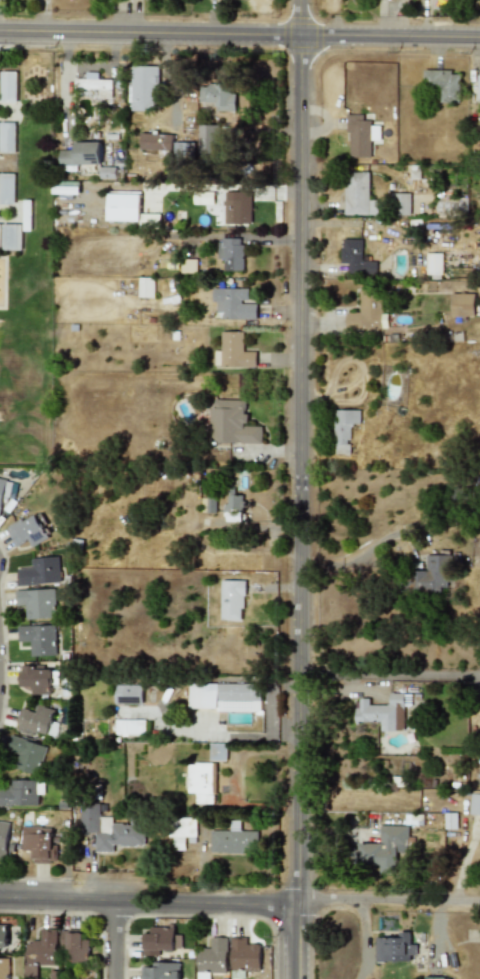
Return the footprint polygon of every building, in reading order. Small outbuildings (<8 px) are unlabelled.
[(157,111),(158,67),(130,67),(130,111),(157,111)] [(459,102),(459,75),(451,74),(451,70),(423,69),(423,86),(440,87),(440,102),(459,102)] [(16,102),(16,72),(0,72),(0,102),(16,102)] [(111,80),(97,79),(98,73),(85,72),(85,79),(74,78),(74,89),(98,89),(97,98),(111,98),(111,80)] [(235,111),(234,93),(230,93),(229,83),(198,84),(199,103),(214,103),(214,111),(235,111)] [(380,140),(379,123),(363,123),(363,114),(347,115),(348,157),(370,157),(370,140),(380,140)] [(0,122),(0,153),(15,153),(15,122),(0,122)] [(198,153),(218,153),(217,125),(197,125),(198,153)] [(172,134),(140,133),(139,149),(171,150),(172,134)] [(100,142),(74,141),(74,150),(58,150),(58,165),(99,166),(100,142)] [(193,142),(173,142),(173,156),(193,156),(193,142)] [(114,178),(114,168),(100,168),(100,178),(114,178)] [(368,172),(344,172),(345,215),(377,214),(376,200),(368,200),(368,172)] [(14,204),(14,174),(0,174),(0,204),(14,204)] [(224,224),(243,224),(243,192),(225,191),(224,224)] [(139,192),(107,192),(107,220),(139,221),(139,228),(159,228),(159,214),(139,213),(139,192)] [(409,215),(410,193),(396,193),(395,215),(409,215)] [(21,250),(22,224),(1,224),(1,250),(21,250)] [(242,271),(243,239),(219,238),(219,260),(223,260),(223,270),(242,271)] [(362,240),(341,239),(340,263),(348,264),(347,274),(375,275),(376,261),(361,261),(362,240)] [(441,275),(442,254),(426,253),(426,274),(441,275)] [(138,297),(153,297),(154,278),(138,278),(138,297)] [(256,302),(248,302),(248,288),(212,288),(211,302),(216,302),(215,312),(221,313),(221,319),(256,319),(256,302)] [(359,313),(346,312),(345,329),(387,330),(387,314),(381,314),(382,289),(359,288),(359,313)] [(474,293),(451,294),(451,317),(474,317),(474,293)] [(242,332),(220,331),(220,367),(255,368),(256,352),(242,351),(242,332)] [(247,426),(247,414),(245,414),(245,400),(210,400),(209,442),(261,443),(261,426),(247,426)] [(359,410),(334,410),(333,454),(349,454),(350,424),(359,424),(359,410)] [(2,519),(9,480),(0,479),(0,519),(2,519)] [(243,522),(242,493),(229,493),(229,504),(223,504),(223,522),(243,522)] [(214,513),(215,497),(203,496),(202,513),(214,513)] [(15,547),(30,540),(33,546),(48,539),(36,513),(6,527),(15,547)] [(449,555),(424,555),(423,571),(413,571),(413,589),(448,589),(449,555)] [(59,557),(31,558),(31,568),(17,569),(18,585),(60,583),(59,557)] [(243,581),(220,581),(220,619),(243,619),(243,581)] [(54,589),(15,590),(16,605),(25,605),(25,619),(55,618),(54,589)] [(17,626),(17,641),(30,641),(30,656),(56,655),(54,625),(17,626)] [(51,694),(50,669),(35,669),(34,665),(18,665),(19,687),(32,687),(32,695),(51,694)] [(260,683),(189,684),(190,710),(260,709),(260,683)] [(141,704),(142,685),(115,684),(115,703),(141,704)] [(49,736),(54,708),(35,705),(35,710),(20,708),(16,731),(49,736)] [(144,720),(114,720),(115,734),(145,734),(144,720)] [(47,746),(11,736),(7,749),(15,752),(11,767),(39,775),(47,746)] [(226,761),(226,744),(210,743),(209,760),(226,761)] [(187,764),(187,793),(195,793),(195,804),(213,803),(212,764),(187,764)] [(38,806),(38,794),(44,794),(44,780),(11,780),(11,789),(0,789),(0,806),(38,806)] [(479,815),(479,794),(470,794),(469,815),(479,815)] [(144,845),(144,818),(130,818),(131,824),(112,824),(112,817),(99,817),(99,804),(79,804),(79,832),(95,832),(95,852),(113,852),(113,845),(144,845)] [(456,829),(456,813),(444,813),(444,829),(456,829)] [(173,850),(186,850),(186,842),(196,842),(195,817),(172,818),(173,850)] [(0,821),(0,861),(6,862),(8,821),(0,821)] [(407,826),(379,825),(379,844),(362,843),(362,865),(379,866),(379,872),(396,873),(396,847),(407,847),(407,826)] [(22,850),(30,850),(30,863),(54,863),(53,826),(22,827),(22,850)] [(209,852),(257,853),(258,831),(210,830),(209,852)] [(141,955),(159,955),(159,950),(174,950),(174,927),(150,927),(150,933),(141,933),(141,955)] [(55,965),(56,929),(40,929),(40,941),(26,941),(25,978),(37,978),(37,965),(55,965)] [(410,935),(375,936),(376,961),(409,961),(409,955),(416,955),(416,944),(410,944),(410,935)] [(210,937),(210,949),(197,948),(196,978),(205,978),(205,973),(226,973),(227,938),(210,937)] [(230,978),(244,978),(244,971),(260,971),(259,944),(246,944),(246,937),(230,938),(230,978)] [(0,958),(0,978),(8,978),(9,958),(0,958)] [(141,978),(179,978),(179,964),(142,963),(141,978)]
